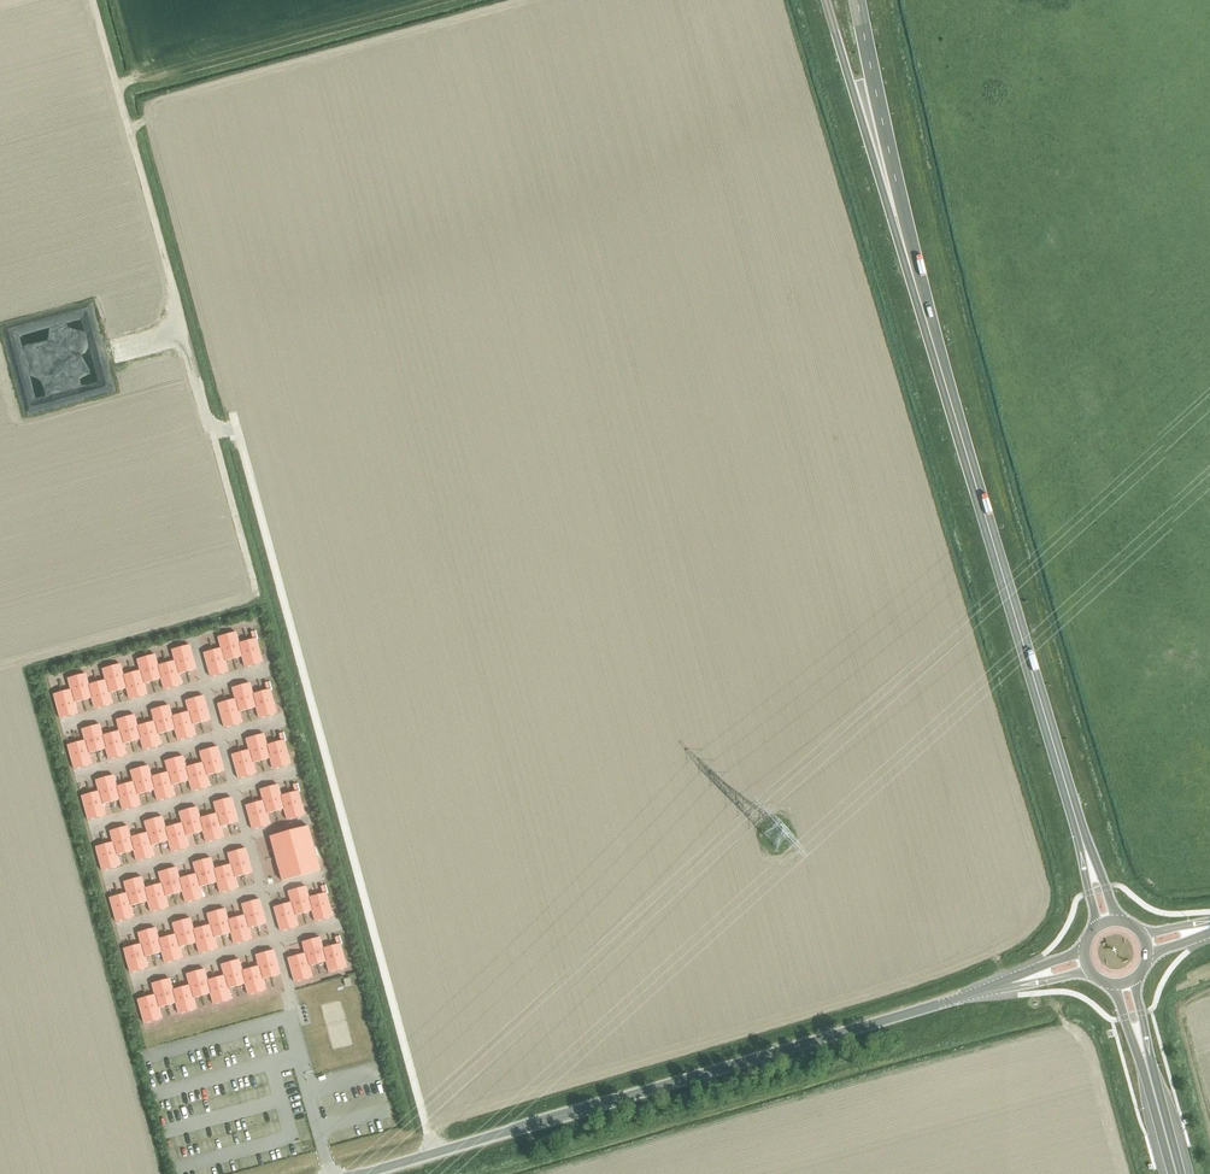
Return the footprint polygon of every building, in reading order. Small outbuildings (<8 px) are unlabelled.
[(217,615),(217,628),(226,628),(226,624),(231,624),(231,616),(224,616),(224,615),(217,615)] [(226,635),(231,651),(240,648),(241,652),(249,649),(247,641),(238,643),(235,632),(226,635)] [(222,653),(231,651),(226,635),(218,637),(221,648),(212,651),(215,659),(223,657),(222,653)] [(247,641),(249,649),(254,665),(262,663),(256,639),(247,641)] [(185,663),(187,672),(196,669),(189,645),(180,647),(185,663)] [(176,666),(185,663),(180,647),(171,650),(175,661),(166,663),(168,672),(177,669),(176,666)] [(240,648),(231,651),(233,659),(242,657),(245,668),(254,665),(249,649),(241,652),(240,648)] [(210,677),(219,675),(215,659),(212,651),(203,653),(210,677)] [(225,661),(233,659),(231,651),(222,653),(223,657),(215,659),(219,675),(228,673),(225,661)] [(154,655),(146,657),(150,673),(159,671),(160,674),(168,672),(166,663),(157,666),(154,655)] [(150,673),(146,657),(137,659),(140,670),(131,673),(134,681),(142,679),(141,675),(150,673)] [(187,672),(185,663),(176,666),(177,669),(168,672),(173,688),(181,685),(178,674),(187,672)] [(134,681),(131,673),(123,675),(120,664),(111,666),(115,682),(124,680),(125,684),(134,681)] [(105,680),(97,682),(99,691),(108,688),(107,685),(115,682),(111,666),(102,669),(105,680)] [(164,690),(173,688),(168,672),(160,674),(159,671),(150,673),(152,681),(161,679),(164,690)] [(144,684),(152,681),(150,673),(141,675),(142,679),(134,681),(138,697),(147,695),(144,684)] [(85,674),(76,676),(81,692),(89,690),(90,693),(99,691),(97,682),(88,685),(85,674)] [(72,694),(81,692),(76,676),(68,678),(71,689),(62,692),(64,700),(73,698),(72,694)] [(124,680),(115,682),(118,691),(126,688),(129,700),(138,697),(134,681),(125,684),(124,680)] [(108,688),(99,691),(103,707),(112,704),(109,693),(118,691),(115,682),(107,685),(108,688)] [(240,686),(245,702),(253,699),(254,703),(263,700),(261,692),(252,694),(249,683),(240,686)] [(226,701),(228,710),(237,707),(236,704),(245,702),(240,686),(232,688),(235,699),(226,701)] [(261,692),(263,700),(268,716),(276,714),(270,689),(261,692)] [(81,692),(83,700),(92,698),(95,709),(103,707),(99,691),(90,693),(89,690),(81,692)] [(60,719),(69,716),(64,700),(62,692),(53,694),(60,719)] [(73,698),(64,700),(69,716),(77,714),(74,703),(83,700),(81,692),(72,694),(73,698)] [(199,714),(201,723),(210,720),(203,696),(194,698),(199,714)] [(199,714),(194,698),(185,701),(188,712),(180,714),(182,723),(191,720),(190,717),(199,714)] [(268,716),(263,700),(254,703),(253,699),(245,702),(247,710),(256,708),(259,719),(268,716)] [(224,728),(233,726),(228,710),(226,701),(217,704),(224,728)] [(237,707),(228,710),(233,726),(242,723),(239,712),(247,710),(245,702),(236,704),(237,707)] [(174,725),(182,723),(180,714),(171,716),(168,705),(160,708),(164,724),(173,721),(174,725)] [(154,721),(145,724),(148,732),(156,730),(155,726),(164,724),(160,708),(151,710),(154,721)] [(201,723),(199,714),(190,717),(191,720),(182,723),(187,739),(195,736),(192,725),(201,723)] [(139,734),(148,732),(145,724),(137,726),(134,715),(125,717),(129,733),(138,731),(139,734)] [(119,731),(111,733),(113,742),(122,739),(121,736),(129,733),(125,717),(116,720),(119,731)] [(178,741),(187,739),(182,723),(174,725),(173,721),(164,724),(166,732),(175,730),(178,741)] [(104,744),(113,742),(111,733),(102,736),(99,724),(90,727),(95,743),(103,740),(104,744)] [(156,730),(148,732),(152,748),(161,746),(158,735),(166,732),(164,724),(155,726),(156,730)] [(85,740),(76,743),(78,751),(87,749),(86,745),(95,743),(90,727),(81,729),(85,740)] [(143,750),(152,748),(148,732),(139,734),(138,731),(129,733),(132,742),(140,739),(143,750)] [(113,742),(117,758),(126,755),(123,744),(132,742),(129,733),(121,736),(122,739),(113,742)] [(263,734),(254,736),(259,752),(267,750),(268,754),(277,751),(275,743),(266,745),(263,734)] [(249,750),(240,752),(242,761),(251,758),(250,755),(259,752),(254,736),(246,739),(249,750)] [(95,743),(97,751),(106,749),(109,760),(117,758),(113,742),(104,744),(103,740),(95,743)] [(277,751),(281,767),(290,765),(283,740),(275,743),(277,751)] [(83,767),(78,751),(76,743),(67,745),(74,769),(83,767)] [(78,751),(83,767),(91,765),(88,754),(97,751),(95,743),(86,745),(87,749),(78,751)] [(208,749),(212,765),(215,774),(224,771),(217,747),(208,749)] [(202,763),(194,765),(196,773),(205,771),(204,767),(212,765),(208,749),(199,751),(202,763)] [(267,750),(259,752),(261,761),(270,758),(273,770),(281,767),(277,751),(268,754),(267,750)] [(247,777),(242,761),(240,752),(231,755),(238,779),(247,777)] [(261,761),(259,752),(250,755),(251,758),(242,761),(247,777),(256,774),(252,763),(261,761)] [(187,776),(196,773),(194,765),(185,767),(182,756),(173,759),(178,775),(187,772),(187,776)] [(168,772),(159,774),(161,783),(170,781),(169,777),(178,775),(173,759),(165,761),(168,772)] [(205,771),(196,773),(201,789),(209,787),(206,776),(215,774),(212,765),(204,767),(205,771)] [(161,783),(159,774),(151,777),(148,766),(139,768),(143,784),(152,782),(153,785),(161,783)] [(143,784),(139,768),(130,770),(133,782),(125,784),(127,792),(136,790),(135,786),(143,784)] [(192,792),(201,789),(196,773),(187,776),(187,772),(178,775),(180,783),(189,781),(192,792)] [(104,778),(109,794),(117,791),(118,795),(127,792),(125,784),(116,786),(113,775),(104,778)] [(170,781),(161,783),(166,799),(175,797),(172,785),(180,783),(178,775),(169,777),(170,781)] [(99,791),(90,793),(92,802),(101,800),(100,796),(109,794),(104,778),(95,780),(99,791)] [(157,801),(166,799),(161,783),(153,785),(152,782),(143,784),(146,793),(154,790),(157,801)] [(136,790),(127,792),(131,808),(140,806),(137,795),(146,793),(143,784),(135,786),(136,790)] [(268,787),(273,803),(281,801),(282,804),(291,802),(289,794),(280,796),(277,785),(268,787)] [(264,806),(273,803),(268,787),(260,790),(263,801),(254,803),(256,812),(265,809),(264,806)] [(123,811),(131,808),(127,792),(118,795),(117,791),(109,794),(111,802),(119,800),(123,811)] [(291,802),(295,818),(304,816),(297,791),(289,794),(291,802)] [(97,818),(92,802),(90,793),(81,796),(88,820),(97,818)] [(111,802),(109,794),(100,796),(101,800),(92,802),(97,818),(105,816),(102,804),(111,802)] [(231,798),(222,800),(226,816),(229,824),(237,822),(231,798)] [(218,818),(226,816),(222,800),(213,802),(216,813),(208,816),(210,824),(219,822),(218,818)] [(295,818),(291,802),(282,804),(281,801),(273,803),(275,812),(284,809),(287,820),(295,818)] [(252,830),(261,828),(256,812),(254,803),(245,805),(252,830)] [(265,809),(256,812),(261,828),(269,825),(266,814),(275,812),(273,803),(264,806),(265,809)] [(210,824),(208,816),(199,818),(196,807),(187,809),(192,825),(200,823),(201,827),(210,824)] [(192,825),(187,809),(179,812),(182,823),(173,825),(175,834),(184,831),(183,828),(192,825)] [(210,824),(215,840),(223,838),(220,827),(229,824),(226,816),(218,818),(219,822),(210,824)] [(175,834),(173,825),(165,828),(161,817),(153,819),(157,835),(166,833),(167,836),(175,834)] [(138,835),(141,843),(149,841),(149,837),(157,835),(153,819),(144,821),(147,832),(138,835)] [(192,825),(194,834),(203,832),(206,843),(215,840),(210,824),(201,827),(200,823),(192,825)] [(184,831),(175,834),(180,850),(189,847),(186,836),(194,834),(192,825),(183,828),(184,831)] [(127,826),(118,828),(123,844),(131,842),(132,846),(141,843),(138,835),(130,837),(127,826)] [(307,826),(270,837),(282,881),(319,871),(307,826)] [(112,842),(104,844),(106,853),(115,850),(114,847),(123,844),(118,828),(109,831),(112,842)] [(171,852),(180,850),(175,834),(167,836),(166,833),(157,835),(159,843),(168,841),(171,852)] [(159,843),(157,835),(149,837),(149,841),(141,843),(145,859),(154,857),(151,846),(159,843)] [(123,844),(125,853),(133,851),(136,862),(145,859),(141,843),(132,846),(131,842),(123,844)] [(111,869),(106,853),(104,844),(95,847),(102,871),(111,869)] [(106,853),(111,869),(119,866),(116,855),(125,853),(123,844),(114,847),(115,850),(106,853)] [(236,851),(240,867),(243,875),(251,873),(245,848),(236,851)] [(240,867),(236,851),(227,853),(230,864),(222,867),(224,875),(233,873),(232,869),(240,867)] [(210,858),(201,860),(206,876),(214,874),(215,877),(224,875),(222,867),(213,869),(210,858)] [(206,876),(201,860),(193,863),(196,874),(187,876),(189,885),(198,882),(197,879),(206,876)] [(175,867),(167,870),(171,886),(180,883),(181,887),(189,885),(187,876),(178,879),(175,867)] [(233,873),(224,875),(228,891),(237,889),(234,878),(243,875),(240,867),(232,869),(233,873)] [(162,888),(171,886),(167,870),(158,872),(161,883),(152,886),(155,894),(163,892),(162,888)] [(220,893),(228,891),(224,875),(215,877),(214,874),(206,876),(208,885),(217,882),(220,893)] [(189,885),(194,901),(203,898),(199,887),(208,885),(206,876),(197,879),(198,882),(189,885)] [(141,877),(132,879),(136,895),(145,893),(146,897),(155,894),(152,886),(144,888),(141,877)] [(126,893),(118,895),(120,904),(129,901),(128,898),(136,895),(132,879),(123,882),(126,893)] [(180,883),(171,886),(173,894),(182,892),(185,903),(194,901),(189,885),(181,887),(180,883)] [(155,894),(159,910),(168,908),(165,897),(173,894),(171,886),(162,888),(163,892),(155,894)] [(319,904),(317,895),(308,898),(305,887),(296,889),(301,905),(309,903),(310,906),(319,904)] [(291,902),(282,905),(284,913),(293,911),(292,907),(301,905),(296,889),(288,891),(291,902)] [(150,913),(159,910),(155,894),(146,897),(145,893),(136,895),(139,904),(147,901),(150,913)] [(319,904),(323,920),(332,917),(325,893),(317,895),(319,904)] [(125,920),(120,904),(118,895),(109,898),(116,922),(125,920)] [(120,904),(125,920),(133,917),(130,906),(139,904),(136,895),(128,898),(129,901),(120,904)] [(254,918),(257,926),(265,924),(259,899),(250,902),(254,918)] [(246,920),(254,918),(250,902),(241,904),(244,915),(236,917),(238,926),(247,924),(246,920)] [(309,903),(301,905),(303,913),(312,911),(315,922),(323,920),(319,904),(310,906),(309,903)] [(289,929),(284,913),(282,905),(273,907),(280,932),(289,929)] [(294,916),(303,913),(301,905),(292,907),(293,911),(284,913),(289,929),(297,927),(294,916)] [(238,926),(236,917),(227,920),(224,909),(215,911),(220,927),(228,925),(229,928),(238,926)] [(220,927),(215,911),(207,914),(210,925),(201,927),(203,935),(212,933),(211,930),(220,927)] [(181,921),(185,937),(194,934),(195,938),(203,935),(201,927),(192,929),(189,918),(181,921)] [(248,928),(257,926),(254,918),(246,920),(247,924),(238,926),(242,942),(251,940),(248,928)] [(176,939),(185,937),(181,921),(172,923),(175,934),(166,937),(169,945),(177,943),(176,939)] [(228,925),(220,927),(222,936),(231,933),(234,944),(242,942),(238,926),(229,928),(228,925)] [(203,935),(208,951),(216,949),(213,938),(222,936),(220,927),(211,930),(212,933),(203,935)] [(155,928),(146,930),(150,946),(159,944),(160,947),(169,945),(166,937),(158,939),(155,928)] [(142,949),(150,946),(146,930),(137,933),(140,944),(132,946),(134,954),(143,952),(142,949)] [(208,951),(203,935),(195,938),(194,934),(185,937),(187,945),(196,943),(199,954),(208,951)] [(169,945),(173,961),(182,959),(179,947),(187,945),(185,937),(176,939),(177,943),(169,945)] [(333,955),(331,946),(322,948),(319,937),(310,940),(314,955),(315,956),(323,953),(324,957),(332,955),(333,955)] [(296,956),(298,964),(301,963),(307,962),(306,958),(315,956),(314,955),(310,940),(302,942),(305,953),(296,956)] [(150,946),(153,955),(161,952),(164,963),(173,961),(169,945),(160,947),(159,944),(150,946)] [(331,946),(333,955),(337,971),(346,968),(339,944),(331,946)] [(138,970),(134,954),(132,946),(123,948),(130,973),(138,970)] [(134,954),(138,970),(147,968),(144,957),(153,955),(150,946),(142,949),(143,952),(134,954)] [(273,950),(264,952),(268,968),(271,977),(279,975),(273,950)] [(250,968),(252,977),(261,974),(260,971),(268,968),(264,952),(255,955),(258,966),(250,968)] [(329,973),(336,971),(337,971),(333,955),(332,955),(324,957),(323,953),(315,956),(317,964),(326,962),(329,973)] [(294,982),(303,980),(298,964),(296,956),(287,958),(294,982)] [(301,963),(298,964),(303,980),(305,979),(311,978),(308,967),(317,964),(315,956),(306,958),(307,962),(301,963)] [(238,960),(229,962),(234,978),(242,976),(243,979),(252,977),(250,968),(241,971),(238,960)] [(234,978),(229,962),(221,964),(224,975),(215,978),(217,986),(226,984),(225,980),(234,978)] [(271,977),(268,968),(260,971),(261,974),(252,977),(256,993),(265,990),(262,979),(271,977)] [(217,986),(215,978),(206,980),(203,969),(195,972),(199,988),(208,985),(209,989),(217,986)] [(180,987),(183,996),(191,993),(190,990),(199,988),(195,972),(186,974),(189,985),(180,987)] [(242,976),(234,978),(236,986),(245,984),(248,995),(256,993),(252,977),(243,979),(242,976)] [(217,986),(222,1002),(230,1000),(227,989),(236,986),(234,978),(225,980),(226,984),(217,986)] [(183,996),(180,987),(172,990),(169,979),(160,981),(164,997),(173,995),(174,998),(183,996)] [(154,995),(146,997),(148,1005),(157,1003),(156,999),(164,997),(160,981),(151,983),(154,995)] [(208,985),(199,988),(201,996),(210,994),(213,1005),(222,1002),(217,986),(209,989),(208,985)] [(201,996),(199,988),(190,990),(191,993),(183,996),(187,1012),(196,1009),(193,998),(201,996)] [(173,995),(164,997),(167,1005),(175,1003),(178,1014),(187,1012),(183,996),(174,998),(173,995)] [(144,1024),(152,1021),(148,1005),(146,997),(137,999),(144,1024)] [(158,1008),(167,1005),(164,997),(156,999),(157,1003),(148,1005),(152,1021),(161,1019),(158,1008)]
